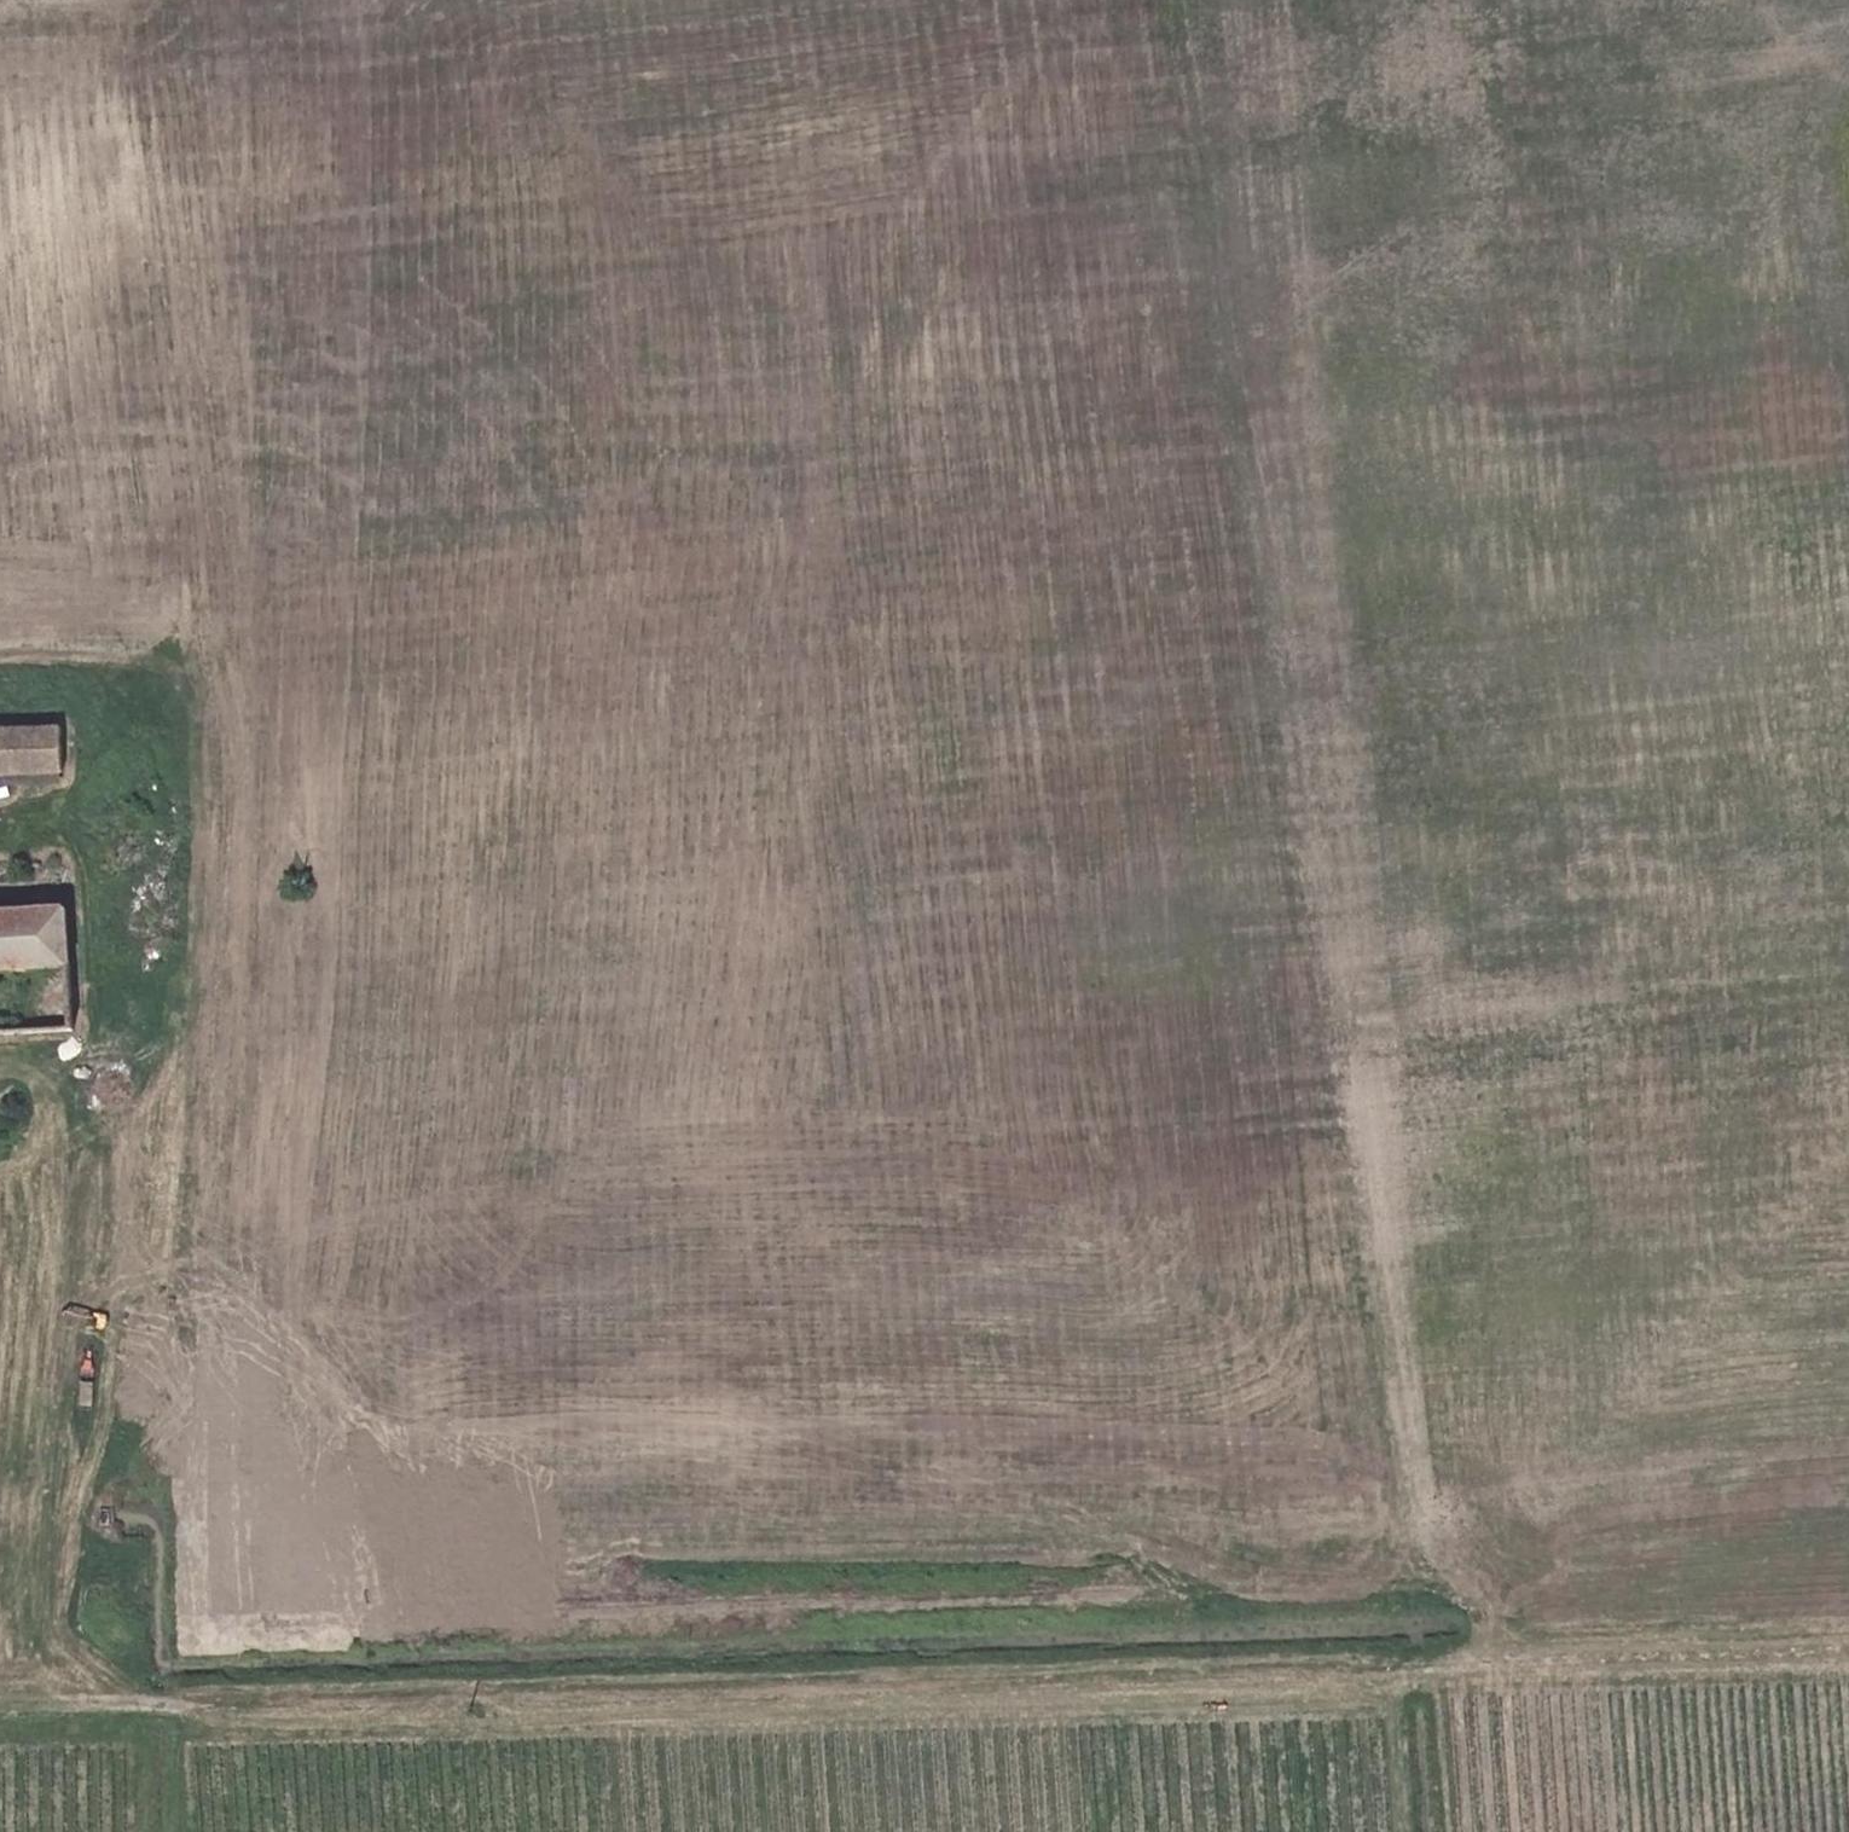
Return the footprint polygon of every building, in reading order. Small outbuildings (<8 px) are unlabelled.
[(57,723),(0,726),(0,777),(59,775),(57,723)] [(63,908),(0,911),(0,972),(64,969),(63,908)]
